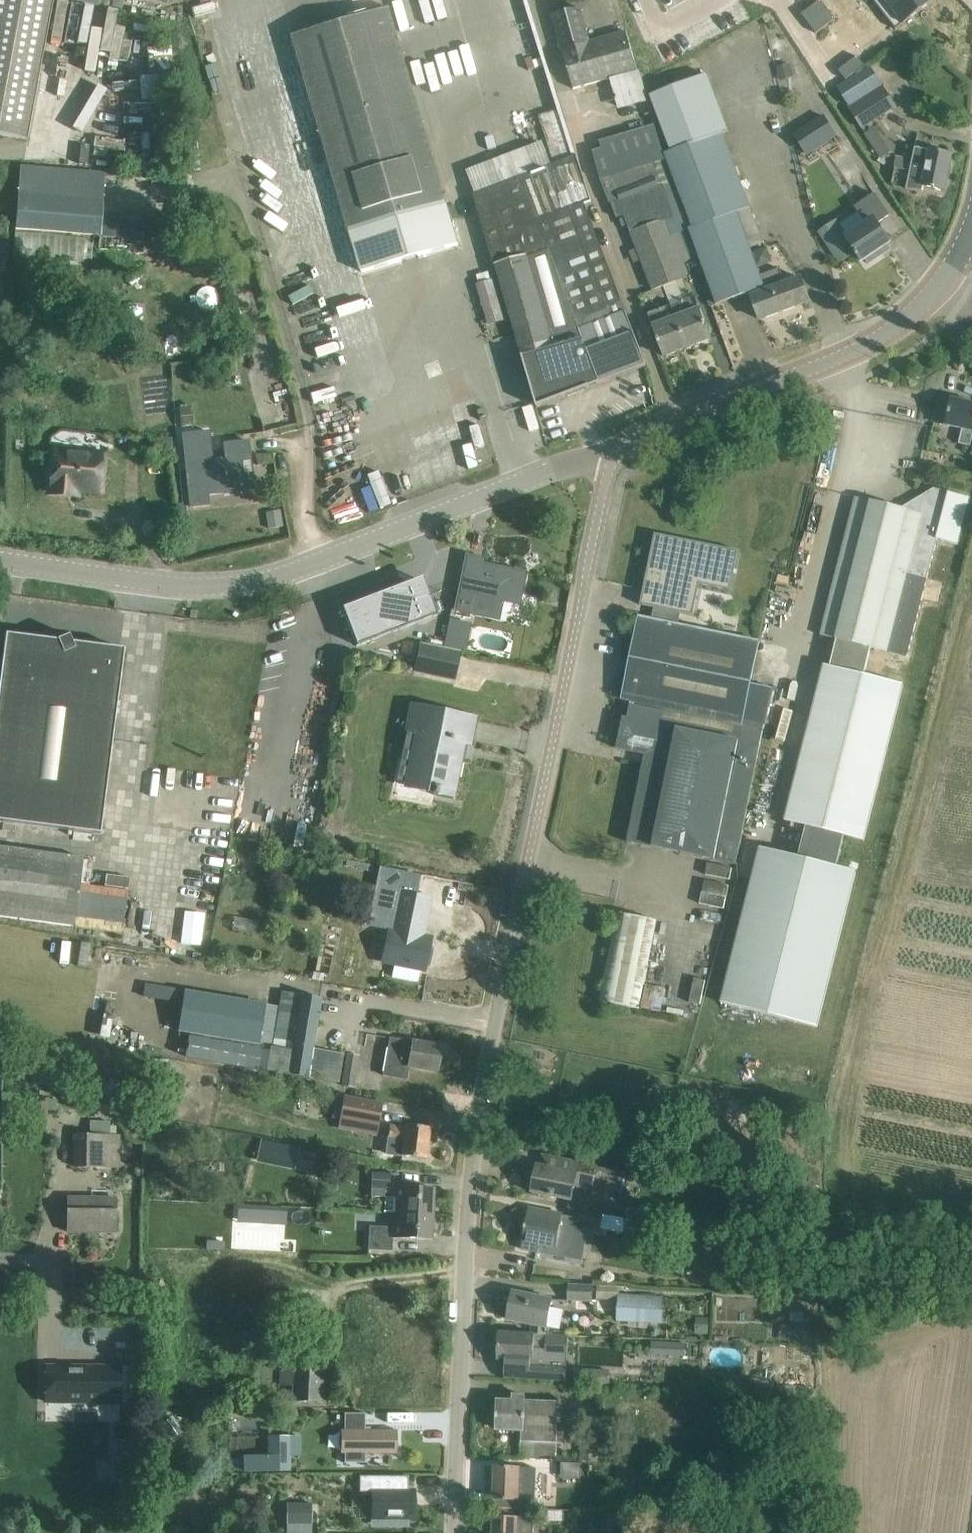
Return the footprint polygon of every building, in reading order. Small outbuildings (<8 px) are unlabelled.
[(27,139),(53,0),(0,0),(0,134),(27,139)] [(810,23),(829,8),(823,0),(820,0),(803,13),(810,23)] [(895,0),(873,0),(881,10),(895,0)] [(881,10),(896,29),(934,0),(895,0),(881,10)] [(392,7),(294,35),(313,99),(335,177),(362,269),(460,240),(392,7)] [(553,15),(574,88),(638,70),(627,32),(590,42),(580,8),(553,15)] [(837,18),(829,8),(810,23),(818,32),(837,18)] [(451,46),(411,54),(415,77),(455,70),(451,46)] [(840,71),(848,80),(867,65),(859,56),(840,71)] [(790,64),(778,67),(782,80),(794,77),(790,64)] [(851,107),(882,86),(870,67),(839,87),(851,107)] [(750,292),(760,319),(810,301),(800,275),(786,280),(780,265),(761,273),(752,246),(763,241),(724,132),(729,131),(708,74),(651,95),(672,151),(667,153),(694,227),(688,230),(717,305),(750,292)] [(848,108),(862,128),(895,106),(882,86),(851,107),(848,108)] [(551,112),(534,119),(552,164),(568,158),(551,112)] [(820,118),(795,135),(808,155),(833,139),(820,118)] [(624,213),(654,290),(664,286),(677,281),(690,276),(685,263),(691,261),(688,254),(679,258),(664,219),(671,216),(661,189),(675,183),(655,124),(601,142),(603,149),(591,152),(616,216),(624,213)] [(877,157),(888,151),(874,126),(863,132),(877,157)] [(952,154),(915,146),(913,158),(897,155),(895,166),(911,169),(907,189),(923,193),(924,187),(945,191),(952,154)] [(552,164),(475,194),(523,356),(537,403),(567,395),(585,388),(647,364),(585,203),(592,201),(577,155),(568,158),(552,164)] [(102,220),(106,172),(20,165),(15,231),(94,238),(92,265),(99,266),(101,250),(191,253),(192,236),(180,236),(180,232),(153,232),(153,236),(145,234),(146,222),(102,220)] [(836,220),(818,232),(840,263),(855,253),(857,256),(859,255),(863,261),(866,259),(870,264),(883,255),(880,250),(890,243),(877,224),(890,215),(876,192),(856,205),(866,220),(845,234),(836,220)] [(204,235),(205,243),(217,242),(216,234),(204,235)] [(16,235),(15,257),(90,262),(93,242),(16,235)] [(495,280),(477,285),(489,326),(506,321),(495,280)] [(671,305),(688,347),(712,338),(701,308),(700,309),(695,297),(684,301),(677,281),(664,286),(671,305)] [(688,347),(671,305),(648,313),(664,356),(688,347)] [(128,308),(128,326),(140,326),(140,308),(128,308)] [(934,424),(962,430),(959,444),(971,447),(971,445),(971,403),(952,399),(940,397),(934,424)] [(192,405),(180,406),(181,417),(182,427),(193,425),(193,416),(192,405)] [(210,430),(182,433),(190,508),(210,506),(208,495),(217,494),(213,459),(210,430)] [(224,458),(213,459),(217,494),(242,492),(239,458),(251,457),(249,440),(223,442),(224,458)] [(103,451),(55,447),(50,484),(52,485),(51,493),(65,494),(66,486),(94,489),(95,474),(101,474),(103,451)] [(273,452),(256,453),(257,464),(274,463),(273,452)] [(935,488),(901,508),(857,497),(820,634),(838,639),(832,664),(826,664),(788,818),(807,823),(799,857),(759,847),(721,1003),(817,1026),(856,870),(837,866),(846,832),(867,837),(906,683),(865,673),(872,648),(883,651),(908,657),(928,577),(938,539),(958,544),(970,497),(950,492),(935,488)] [(180,517),(188,517),(188,503),(179,503),(180,517)] [(266,511),(268,528),(283,526),(280,509),(266,511)] [(652,620),(640,617),(623,698),(632,700),(628,718),(624,717),(617,748),(623,750),(646,754),(628,842),(735,864),(772,689),(750,684),(759,642),(712,632),(679,625),(681,614),(694,616),(701,584),(731,591),(740,551),(656,534),(641,605),(655,608),(652,620)] [(464,572),(455,613),(473,617),(478,595),(509,601),(511,589),(520,591),(520,593),(525,573),(481,564),(478,575),(465,573),(465,572),(464,572)] [(331,609),(345,648),(424,617),(409,579),(331,609)] [(469,631),(448,627),(444,647),(466,651),(469,631)] [(101,834),(124,649),(6,634),(0,682),(0,821),(101,834)] [(460,653),(419,645),(414,671),(455,679),(460,653)] [(420,736),(410,788),(454,797),(462,758),(459,757),(462,743),(470,745),(476,718),(456,713),(411,704),(405,733),(420,736)] [(0,847),(0,916),(74,927),(84,858),(0,847)] [(429,899),(404,893),(396,931),(392,931),(385,960),(395,963),(392,976),(418,982),(420,968),(425,969),(431,940),(421,937),(429,899)] [(600,1001),(640,1009),(655,920),(618,912),(600,1001)] [(185,990),(178,1032),(261,1045),(267,1003),(185,990)] [(285,992),(275,1047),(271,1046),(269,1052),(262,1051),(262,1049),(193,1037),(189,1057),(336,1083),(340,1052),(328,1050),(327,1055),(314,1053),(324,997),(285,992)] [(442,1047),(390,1037),(383,1075),(407,1080),(409,1066),(438,1071),(442,1047)] [(361,1055),(347,1053),(342,1086),(356,1088),(361,1055)] [(33,1116),(50,1117),(51,1098),(33,1097),(33,1116)] [(382,1103),(343,1097),(339,1120),(378,1127),(382,1103)] [(402,1156),(426,1159),(430,1128),(406,1125),(405,1126),(392,1124),(389,1141),(403,1142),(402,1156)] [(97,1168),(99,1133),(78,1132),(76,1167),(97,1168)] [(258,1156),(274,1160),(278,1142),(262,1139),(258,1156)] [(538,1165),(533,1192),(572,1200),(574,1187),(591,1191),(596,1165),(573,1161),(570,1172),(538,1165)] [(384,1212),(399,1213),(399,1212),(433,1214),(434,1188),(395,1187),(396,1173),(373,1172),(372,1194),(372,1197),(385,1197),(384,1212)] [(66,1198),(67,1232),(116,1232),(117,1198),(66,1198)] [(287,1207),(255,1206),(254,1224),(286,1225),(287,1207)] [(578,1220),(601,1225),(604,1211),(581,1206),(578,1220)] [(529,1213),(522,1249),(538,1252),(540,1242),(559,1245),(564,1214),(540,1210),(539,1215),(529,1213)] [(796,1221),(805,1222),(806,1210),(797,1210),(796,1221)] [(431,1240),(433,1214),(399,1212),(399,1213),(399,1222),(392,1228),(370,1226),(368,1250),(392,1251),(393,1237),(431,1240)] [(208,1241),(208,1249),(224,1249),(224,1241),(208,1241)] [(568,1300),(593,1301),(593,1285),(568,1284),(568,1300)] [(619,1299),(619,1295),(619,1286),(597,1286),(597,1299),(617,1299),(619,1299)] [(532,1324),(531,1333),(547,1334),(547,1328),(549,1328),(555,1300),(513,1292),(508,1319),(532,1324)] [(788,1294),(788,1302),(808,1302),(808,1294),(788,1294)] [(616,1319),(650,1320),(651,1296),(619,1295),(619,1299),(617,1299),(616,1319)] [(791,1305),(791,1320),(803,1320),(803,1305),(791,1305)] [(709,1334),(709,1318),(697,1318),(697,1334),(709,1334)] [(547,1334),(531,1333),(499,1332),(498,1360),(532,1361),(531,1378),(566,1380),(568,1335),(547,1334)] [(290,1401),(301,1401),(321,1402),(323,1350),(319,1349),(320,1336),(283,1335),(281,1365),(285,1365),(284,1369),(279,1369),(278,1383),(292,1383),(290,1401)] [(686,1344),(652,1343),(651,1355),(685,1356),(686,1344)] [(49,1369),(48,1405),(122,1406),(123,1370),(49,1369)] [(514,1401),(498,1401),(498,1413),(497,1413),(497,1417),(498,1417),(497,1429),(524,1430),(524,1441),(522,1440),(522,1448),(521,1459),(557,1461),(559,1402),(525,1401),(525,1396),(514,1395),(514,1401)] [(365,1453),(396,1453),(396,1432),(365,1432),(365,1416),(346,1416),(346,1432),(342,1432),(342,1453),(346,1453),(346,1463),(365,1463),(365,1453)] [(182,1433),(172,1418),(164,1423),(174,1438),(182,1433)] [(171,1439),(165,1431),(158,1436),(163,1444),(171,1439)] [(269,1436),(270,1471),(290,1471),(289,1436),(269,1436)] [(536,1468),(496,1466),(495,1500),(534,1501),(536,1468)] [(397,1475),(347,1476),(347,1492),(376,1492),(376,1519),(418,1519),(418,1489),(397,1489),(397,1475)] [(547,1492),(548,1514),(558,1513),(558,1508),(572,1507),(571,1491),(547,1492)] [(288,1503),(288,1523),(312,1524),(312,1504),(288,1503)] [(494,1516),(494,1532),(534,1532),(535,1518),(494,1516)]
